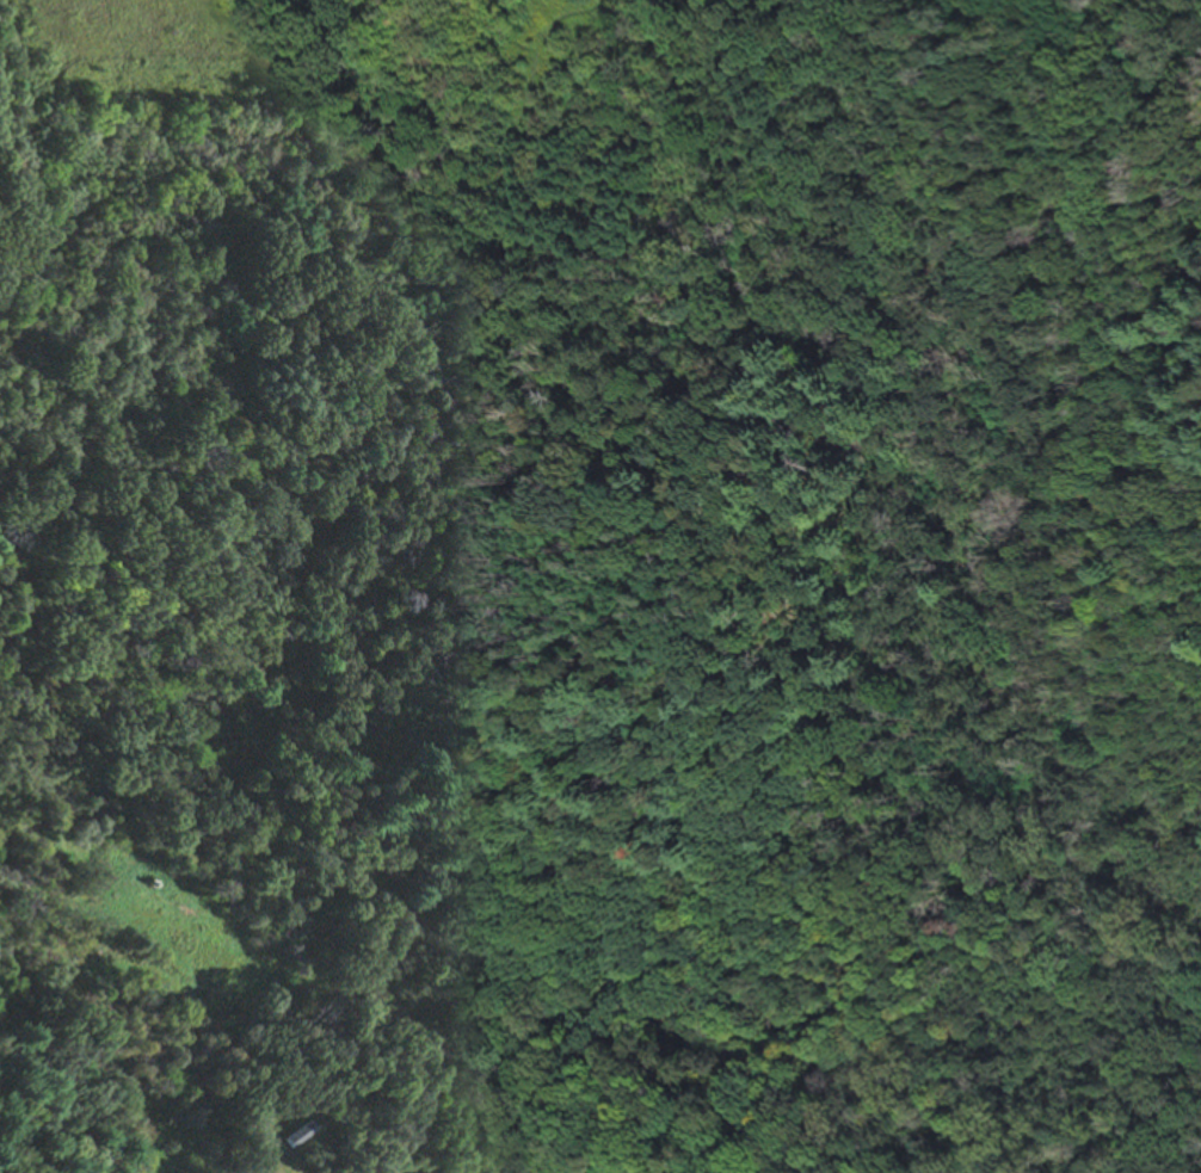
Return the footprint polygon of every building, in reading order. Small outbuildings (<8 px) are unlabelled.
[(312,1129),(304,1120),(281,1141),(289,1150),(312,1129)]
